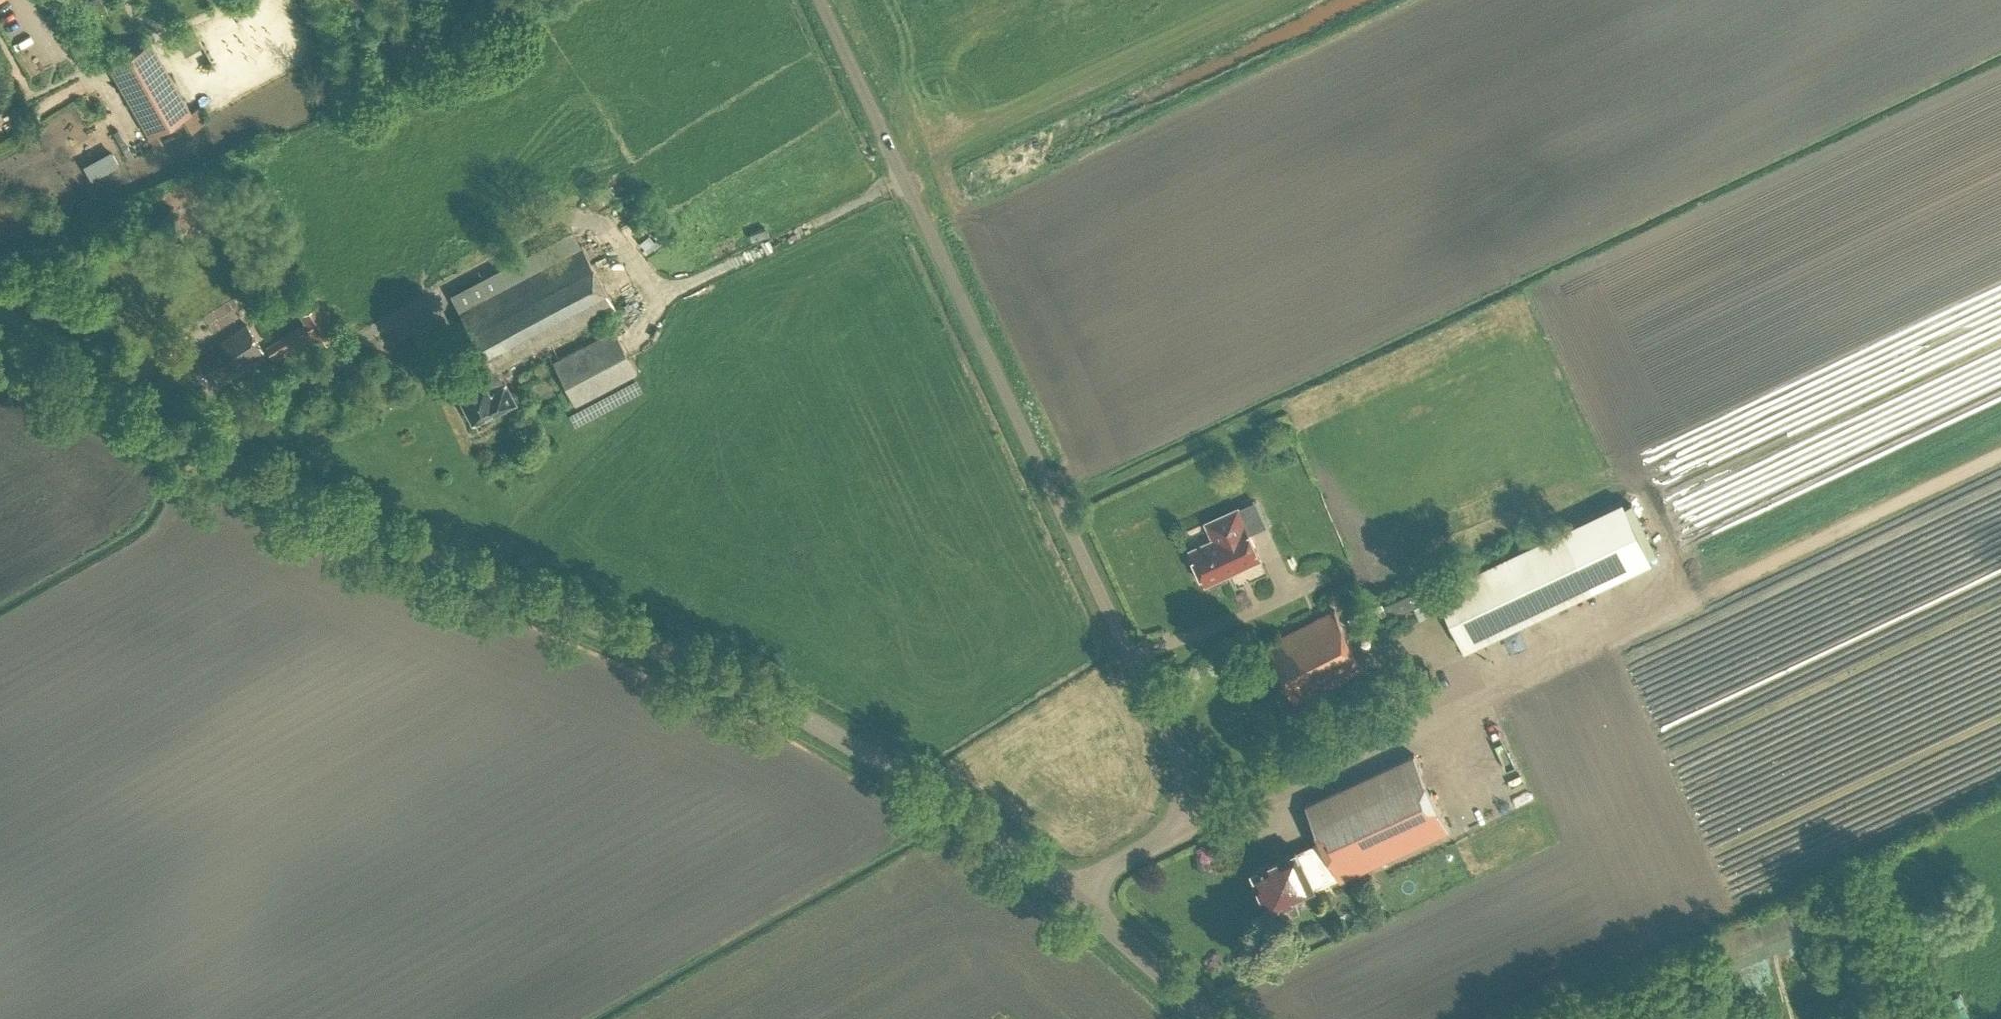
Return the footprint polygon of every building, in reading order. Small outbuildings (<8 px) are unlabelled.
[(79,3),(88,21),(108,11),(102,0),(86,0),(79,3)] [(109,65),(149,134),(190,110),(150,41),(109,65)] [(475,413),(477,417),(493,409),(494,411),(515,400),(505,382),(503,383),(495,368),(612,306),(579,244),(485,294),(477,280),(450,294),(490,369),(459,386),(461,390),(457,392),(470,416),(475,413)] [(0,275),(0,295),(6,299),(22,276),(6,265),(0,275)] [(304,323),(288,332),(265,347),(273,360),(312,335),(315,339),(330,330),(313,304),(298,314),(304,323)] [(192,354),(205,375),(212,371),(216,378),(262,351),(246,323),(192,354)] [(613,326),(550,359),(572,403),(636,369),(613,326)] [(1436,588),(1464,649),(1652,561),(1623,500),(1436,588)] [(1240,559),(1257,551),(1238,508),(1207,521),(1215,538),(1191,549),(1194,555),(1189,557),(1198,577),(1203,575),(1206,582),(1209,580),(1211,585),(1227,577),(1225,573),(1231,571),(1230,570),(1237,567),(1240,560),(1240,559)] [(1348,616),(1353,628),(1389,612),(1391,617),(1416,606),(1421,617),(1435,611),(1424,586),(1385,603),(1384,601),(1348,616)] [(1267,646),(1295,703),(1364,669),(1334,609),(1281,635),(1283,638),(1267,646)] [(1282,903),(1287,914),(1299,909),(1294,897),(1314,888),(1311,882),(1336,871),(1340,879),(1449,829),(1415,754),(1306,803),(1322,840),(1298,851),(1297,849),(1252,869),(1254,873),(1251,877),(1255,885),(1259,885),(1270,908),(1282,903)] [(1513,797),(1527,793),(1523,778),(1509,783),(1513,797)] [(1480,817),(1498,811),(1496,802),(1477,807),(1480,817)] [(1965,1006),(1946,1013),(1948,1018),(1984,1018),(1978,1004),(1966,1009),(1965,1006)]
